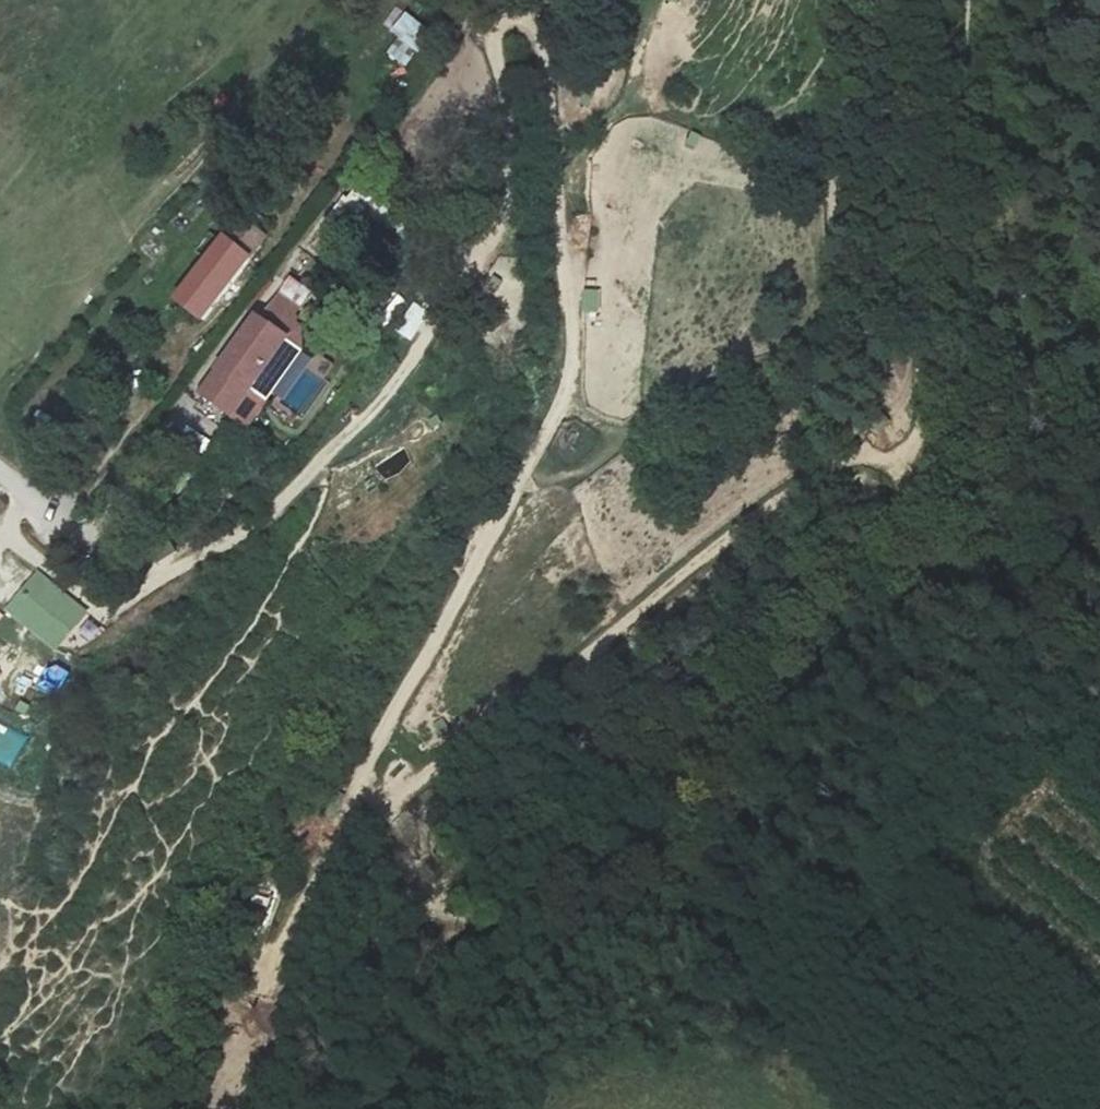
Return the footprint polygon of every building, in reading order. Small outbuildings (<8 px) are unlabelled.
[(405,10),(389,30),(418,54),(435,34),(405,10)] [(265,235),(241,213),(173,295),(198,315),(224,285),(265,235)] [(283,397),(312,355),(297,344),(325,302),(288,277),(259,319),(252,314),(200,391),(249,424),(273,390),(283,397)] [(580,288),(582,312),(601,311),(600,287),(580,288)] [(389,323),(405,340),(431,316),(415,299),(389,323)] [(37,569),(3,608),(54,651),(87,612),(37,569)]
